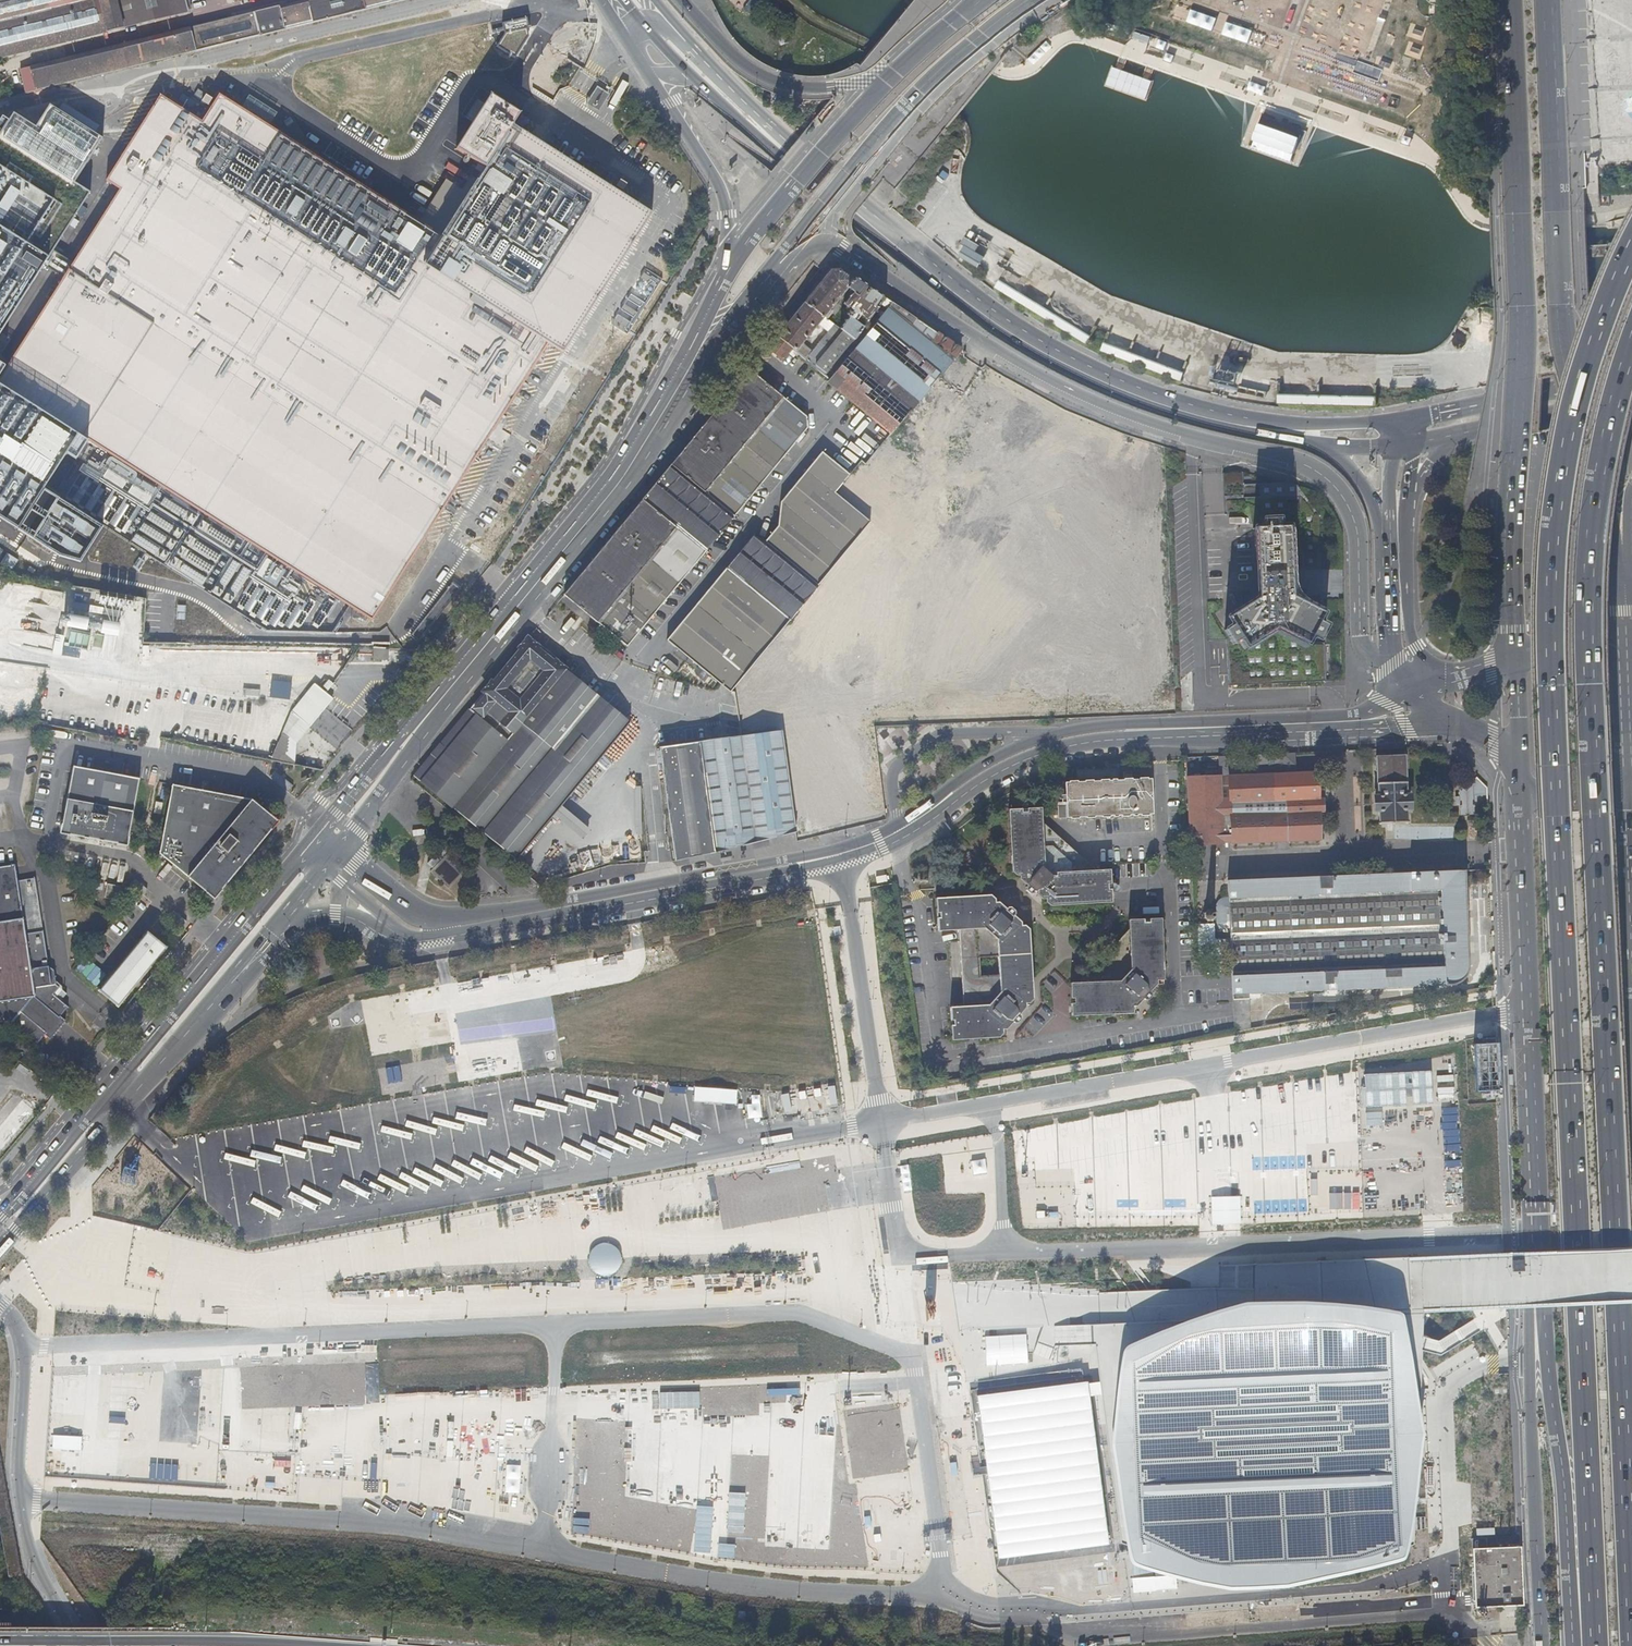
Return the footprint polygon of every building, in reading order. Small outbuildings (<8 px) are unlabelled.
[(121,30),(125,29),(125,28),(136,25),(137,26),(142,25),(142,24),(167,18),(168,19),(173,17),(185,14),(186,14),(186,13),(186,12),(190,11),(188,0),(0,0),(0,58),(121,30)] [(27,68),(33,91),(406,0),(308,0),(27,68)] [(366,92),(514,37),(504,10),(356,66),(366,92)] [(524,29),(518,41),(534,49),(540,38),(524,29)] [(328,58),(323,70),(337,76),(343,64),(328,58)] [(33,91),(27,68),(17,71),(23,94),(33,91)] [(590,106),(598,112),(611,96),(602,90),(590,106)] [(544,343),(419,264),(444,224),(442,218),(437,219),(425,224),(424,221),(414,224),(409,212),(400,215),(396,203),(386,207),(382,196),(373,199),(369,189),(358,192),(353,179),(344,182),(340,170),(330,174),(325,162),(316,165),(311,152),(304,155),(274,136),(249,120),(220,101),(216,107),(206,100),(202,106),(203,107),(200,112),(195,110),(188,120),(160,102),(107,186),(120,195),(0,383),(0,388),(26,405),(17,418),(28,425),(36,412),(73,436),(78,439),(347,611),(369,624),(387,615),(382,605),(398,597),(393,586),(410,578),(405,568),(421,560),(415,548),(544,343)] [(451,228),(444,224),(419,264),(544,343),(561,352),(645,216),(506,130),(514,117),(490,101),(473,128),(487,137),(470,164),(472,165),(485,173),(451,228)] [(260,114),(269,119),(274,110),(265,105),(260,114)] [(96,140),(44,107),(28,133),(4,119),(0,125),(0,342),(92,194),(71,181),(96,140)] [(487,137),(473,128),(456,155),(470,164),(487,137)] [(361,171),(367,162),(355,154),(349,164),(361,171)] [(437,219),(442,218),(444,224),(451,228),(485,173),(472,165),(437,219)] [(613,189),(621,193),(625,187),(617,182),(613,189)] [(983,256),(974,249),(977,246),(968,238),(957,251),(975,266),(983,256)] [(886,298),(855,278),(853,280),(841,270),(831,270),(805,301),(827,318),(830,314),(828,312),(847,288),(853,293),(844,304),(850,309),(846,315),(848,317),(840,328),(854,339),(847,349),(852,353),(888,309),(881,303),(886,298)] [(777,335),(792,348),(796,351),(820,323),(830,332),(836,325),(827,318),(805,301),(777,335)] [(891,433),(961,349),(893,303),(888,309),(852,353),(828,381),(891,433)] [(777,335),(769,346),(783,358),(792,348),(777,335)] [(661,477),(565,594),(628,646),(726,526),(808,427),(807,417),(767,384),(773,377),(755,362),(661,477)] [(1211,379),(1234,384),(1237,372),(1215,366),(1211,379)] [(15,527),(73,436),(36,412),(28,425),(17,418),(26,405),(0,388),(0,517),(15,527)] [(1279,395),(1280,402),(1306,401),(1305,394),(1279,395)] [(666,638),(731,691),(822,581),(871,522),(836,490),(850,474),(844,469),(822,450),(781,500),(778,525),(764,541),(754,532),(666,638)] [(1226,640),(1228,685),(1325,681),(1321,515),(1298,486),(1284,483),(1223,487),(1224,530),(1221,530),(1204,531),(1208,641),(1226,640)] [(6,552),(1,561),(13,569),(18,560),(6,552)] [(529,638),(411,780),(514,864),(629,722),(556,661),(558,659),(541,644),(539,647),(529,638)] [(390,650),(375,649),(375,661),(390,662),(390,650)] [(326,709),(308,694),(292,714),(310,729),(326,709)] [(766,840),(797,833),(781,731),(660,748),(675,860),(687,859),(697,858),(735,847),(758,841),(766,840)] [(1299,752),(1220,756),(1220,777),(1221,803),(1231,803),(1230,776),(1301,773),(1299,752)] [(1405,755),(1377,757),(1378,795),(1375,796),(1375,810),(1379,810),(1379,824),(1407,823),(1407,810),(1410,809),(1409,794),(1406,794),(1405,755)] [(141,781),(74,769),(62,835),(128,848),(141,781)] [(1060,803),(1060,817),(1060,819),(1072,819),(1072,820),(1080,819),(1080,818),(1088,817),(1088,819),(1096,819),(1096,817),(1103,817),(1103,818),(1111,818),(1111,816),(1115,816),(1115,818),(1120,817),(1119,816),(1123,816),(1123,817),(1131,817),(1131,815),(1143,815),(1143,816),(1151,816),(1151,814),(1154,814),(1152,778),(1149,778),(1149,776),(1140,777),(1140,778),(1133,779),(1133,771),(1123,771),(1124,779),(1117,780),(1117,778),(1113,779),(1113,780),(1109,780),(1109,779),(1100,779),(1100,781),(1094,782),(1094,780),(1085,780),(1085,782),(1078,783),(1078,781),(1070,781),(1070,783),(1066,784),(1067,803),(1060,803)] [(1231,803),(1226,803),(1226,814),(1232,813),(1233,842),(1325,839),(1324,825),(1323,772),(1301,773),(1230,776),(1231,803)] [(1226,814),(1226,803),(1221,803),(1220,777),(1188,778),(1190,844),(1222,843),(1222,814),(1226,814)] [(622,802),(630,790),(622,784),(614,796),(622,802)] [(160,855),(215,901),(279,825),(251,801),(173,786),(160,855)] [(1472,786),(1460,787),(1461,797),(1456,797),(1456,805),(1460,805),(1460,810),(1462,810),(1462,814),(1472,813),(1472,810),(1473,810),(1473,804),(1477,804),(1476,796),(1473,796),(1472,786)] [(1028,890),(1028,891),(1027,893),(1032,897),(1033,896),(1038,892),(1047,900),(1046,903),(1049,908),(1050,909),(1112,905),(1112,903),(1111,892),(1109,892),(1108,887),(1111,887),(1110,873),(1094,873),(1043,828),(1042,813),(1029,813),(1029,816),(1024,816),(1024,814),(1011,814),(1013,875),(1020,878),(1023,878),(1032,886),(1028,890)] [(1232,813),(1222,814),(1222,843),(1233,842),(1232,813)] [(443,860),(432,872),(447,886),(458,874),(443,860)] [(35,879),(19,882),(17,866),(0,869),(0,1024),(9,1023),(37,1046),(45,1037),(51,1041),(66,1023),(61,1019),(69,1009),(54,996),(60,989),(57,986),(53,969),(48,964),(35,879)] [(1465,870),(1229,881),(1229,897),(1230,932),(1231,958),(1233,994),(1307,991),(1456,984),(1462,981),(1466,977),(1468,974),(1469,971),(1469,967),(1465,870)] [(125,889),(107,886),(105,900),(122,903),(125,889)] [(936,899),(938,932),(959,930),(961,958),(964,1007),(951,1008),(951,1026),(951,1041),(999,1039),(1001,1036),(1000,1031),(1008,1023),(1012,1026),(1016,1025),(1018,1024),(1019,1022),(1019,1018),(1016,1014),(1025,1005),(1031,1004),(1034,1000),(1033,995),(1030,930),(1027,927),(1023,928),(1015,921),(1017,918),(1017,912),(1016,911),(1014,909),(1008,910),(1006,912),(996,904),(997,899),(993,896),(936,899)] [(1216,904),(1216,907),(1216,910),(1217,912),(1217,915),(1217,917),(1216,919),(1217,925),(1218,927),(1220,930),(1222,931),(1225,932),(1228,932),(1230,932),(1229,897),(1226,897),(1223,897),(1220,899),(1218,901),(1216,904)] [(1205,922),(1207,923),(1210,923),(1212,923),(1215,921),(1216,919),(1217,917),(1217,915),(1217,912),(1215,910),(1213,908),(1211,908),(1208,907),(1206,908),(1204,910),(1202,912),(1202,915),(1202,918),(1203,920),(1205,922)] [(1143,1001),(1145,1004),(1152,997),(1149,994),(1155,987),(1155,983),(1163,982),(1161,921),(1150,922),(1150,924),(1145,924),(1145,922),(1129,923),(1130,932),(1078,986),(1069,986),(1070,1001),(1072,1001),(1072,1007),(1070,1007),(1071,1018),(1132,1016),(1132,1008),(1133,1009),(1135,1008),(1143,1001)] [(100,993),(118,1008),(167,949),(149,934),(100,993)] [(1388,1054),(1247,1075),(1252,1103),(1328,1092),(1332,1115),(1362,1110),(1358,1086),(1441,1073),(1440,1070),(1451,1069),(1450,1065),(1459,1064),(1455,1034),(1408,1041),(1409,1048),(1388,1052),(1388,1054)] [(0,1119),(0,1153),(34,1112),(18,1098),(0,1119)] [(1226,1112),(1202,1117),(1210,1150),(1233,1144),(1226,1112)] [(1186,1132),(1186,1143),(1197,1143),(1196,1132),(1186,1132)] [(72,1305),(122,1244),(108,1233),(71,1278),(41,1255),(29,1270),(72,1305)] [(1309,1301),(1248,1302),(1196,1318),(1130,1344),(1125,1348),(1123,1354),(1113,1424),(1113,1436),(1112,1447),(1115,1466),(1129,1558),(1132,1563),(1136,1566),(1148,1570),(1226,1590),(1234,1591),(1289,1588),(1401,1562),(1406,1560),(1408,1554),(1426,1434),(1405,1319),(1404,1313),(1400,1310),(1361,1305),(1309,1301)] [(1130,1344),(1184,1320),(1027,1326),(1029,1365),(1098,1361),(1112,1447),(1123,1354),(1125,1348),(1130,1344)] [(1521,1546),(1474,1548),(1477,1606),(1523,1604),(1521,1546)]
